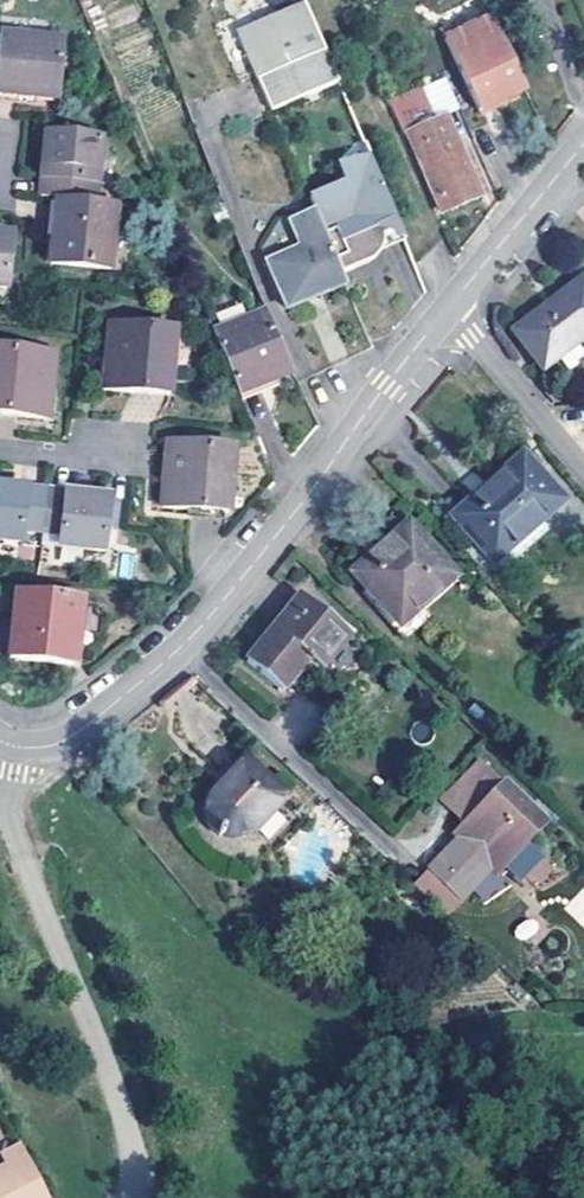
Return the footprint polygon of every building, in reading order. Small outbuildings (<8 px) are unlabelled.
[(307,9),(238,37),(272,113),(339,85),(307,9)] [(494,20),(446,43),(479,115),(526,92),(494,20)] [(58,104),(65,46),(0,38),(0,98),(58,104)] [(387,99),(402,136),(408,133),(442,214),(480,198),(446,118),(432,123),(416,87),(387,99)] [(44,174),(41,204),(57,205),(96,209),(102,144),(47,139),(44,174)] [(310,201),(315,214),(327,239),(335,236),(348,265),(339,268),(343,276),(371,264),(376,260),(381,252),(382,248),(383,246),(383,244),(383,240),(401,235),(371,162),(343,177),(344,187),(310,201)] [(96,209),(57,205),(55,226),(52,269),(111,274),(117,210),(96,209)] [(286,310),(347,285),(343,276),(339,268),(327,239),(315,214),(291,224),(302,251),(269,266),(286,310)] [(401,235),(383,240),(383,244),(383,246),(382,248),(381,252),(406,246),(401,235)] [(5,291),(11,238),(0,237),(0,290),(5,291)] [(551,312),(516,339),(545,375),(583,345),(583,287),(551,312)] [(270,316),(216,338),(240,398),(292,377),(270,316)] [(110,331),(104,395),(168,401),(174,336),(110,331)] [(47,422),(51,393),(54,359),(0,354),(0,417),(47,422)] [(233,454),(169,449),(166,480),(163,513),(228,518),(233,454)] [(506,477),(477,502),(457,519),(494,562),(514,545),(543,519),(562,503),(526,460),(506,477)] [(477,502),(506,477),(503,473),(473,499),(477,502)] [(20,548),(21,536),(40,538),(44,497),(15,494),(0,493),(0,546),(20,548)] [(78,500),(44,497),(40,538),(59,540),(57,552),(102,556),(107,503),(78,500)] [(543,519),(514,545),(517,549),(546,524),(543,519)] [(455,578),(409,526),(374,557),(353,576),(399,628),(455,578)] [(20,548),(39,550),(40,538),(21,536),(20,548)] [(39,550),(57,552),(59,540),(40,538),(39,550)] [(263,642),(245,663),(280,692),(307,660),(321,670),(349,637),(301,596),(263,642)] [(16,601),(10,666),(74,671),(77,638),(80,607),(16,601)] [(287,793),(246,756),(211,796),(210,803),(210,811),(211,822),(218,829),(225,834),(233,835),(240,834),(248,832),(257,829),(287,793)] [(443,796),(446,800),(480,766),(476,762),(443,796)] [(538,824),(480,766),(446,800),(461,813),(455,820),(460,825),(449,834),(452,837),(455,840),(424,872),(452,900),(463,889),(484,868),(490,874),(525,838),(538,824)] [(552,864),(525,838),(490,874),(484,868),(463,889),(478,904),(505,886),(496,877),(502,872),(512,881),(518,875),(530,887),(552,864)] [(562,908),(583,929),(583,886),(562,908)] [(18,1152),(0,1161),(0,1166),(4,1173),(0,1175),(0,1197),(42,1197),(18,1152)]
